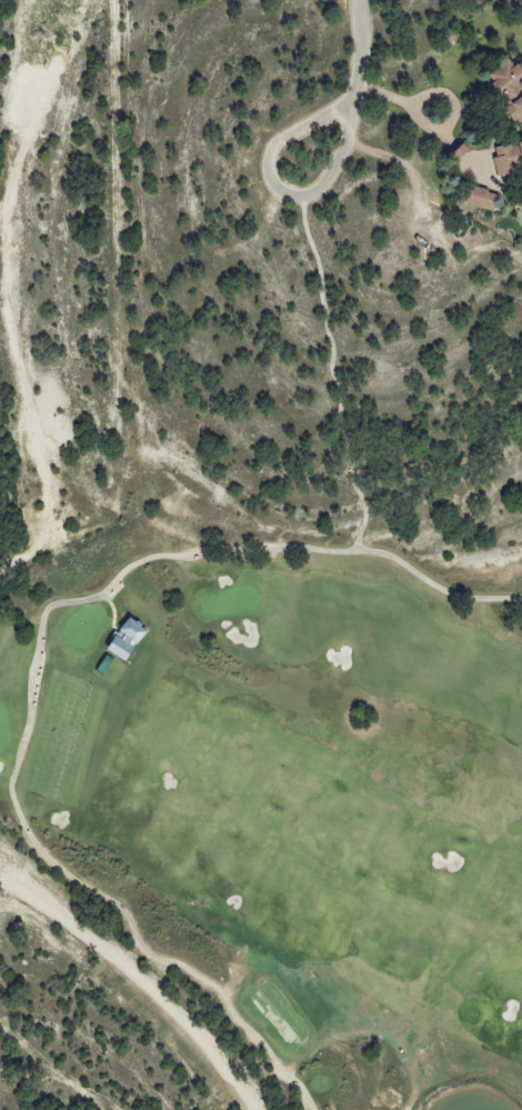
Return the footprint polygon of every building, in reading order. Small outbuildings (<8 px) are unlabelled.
[(499,83),(509,101),(510,106),(519,123),(521,122),(521,65),(511,67),(497,75),(499,83)] [(501,151),(503,158),(498,159),(503,179),(520,174),(518,167),(521,166),(521,145),(501,151)] [(471,208),(499,211),(502,193),(473,190),(471,208)] [(151,630),(130,617),(108,650),(128,664),(151,630)]
